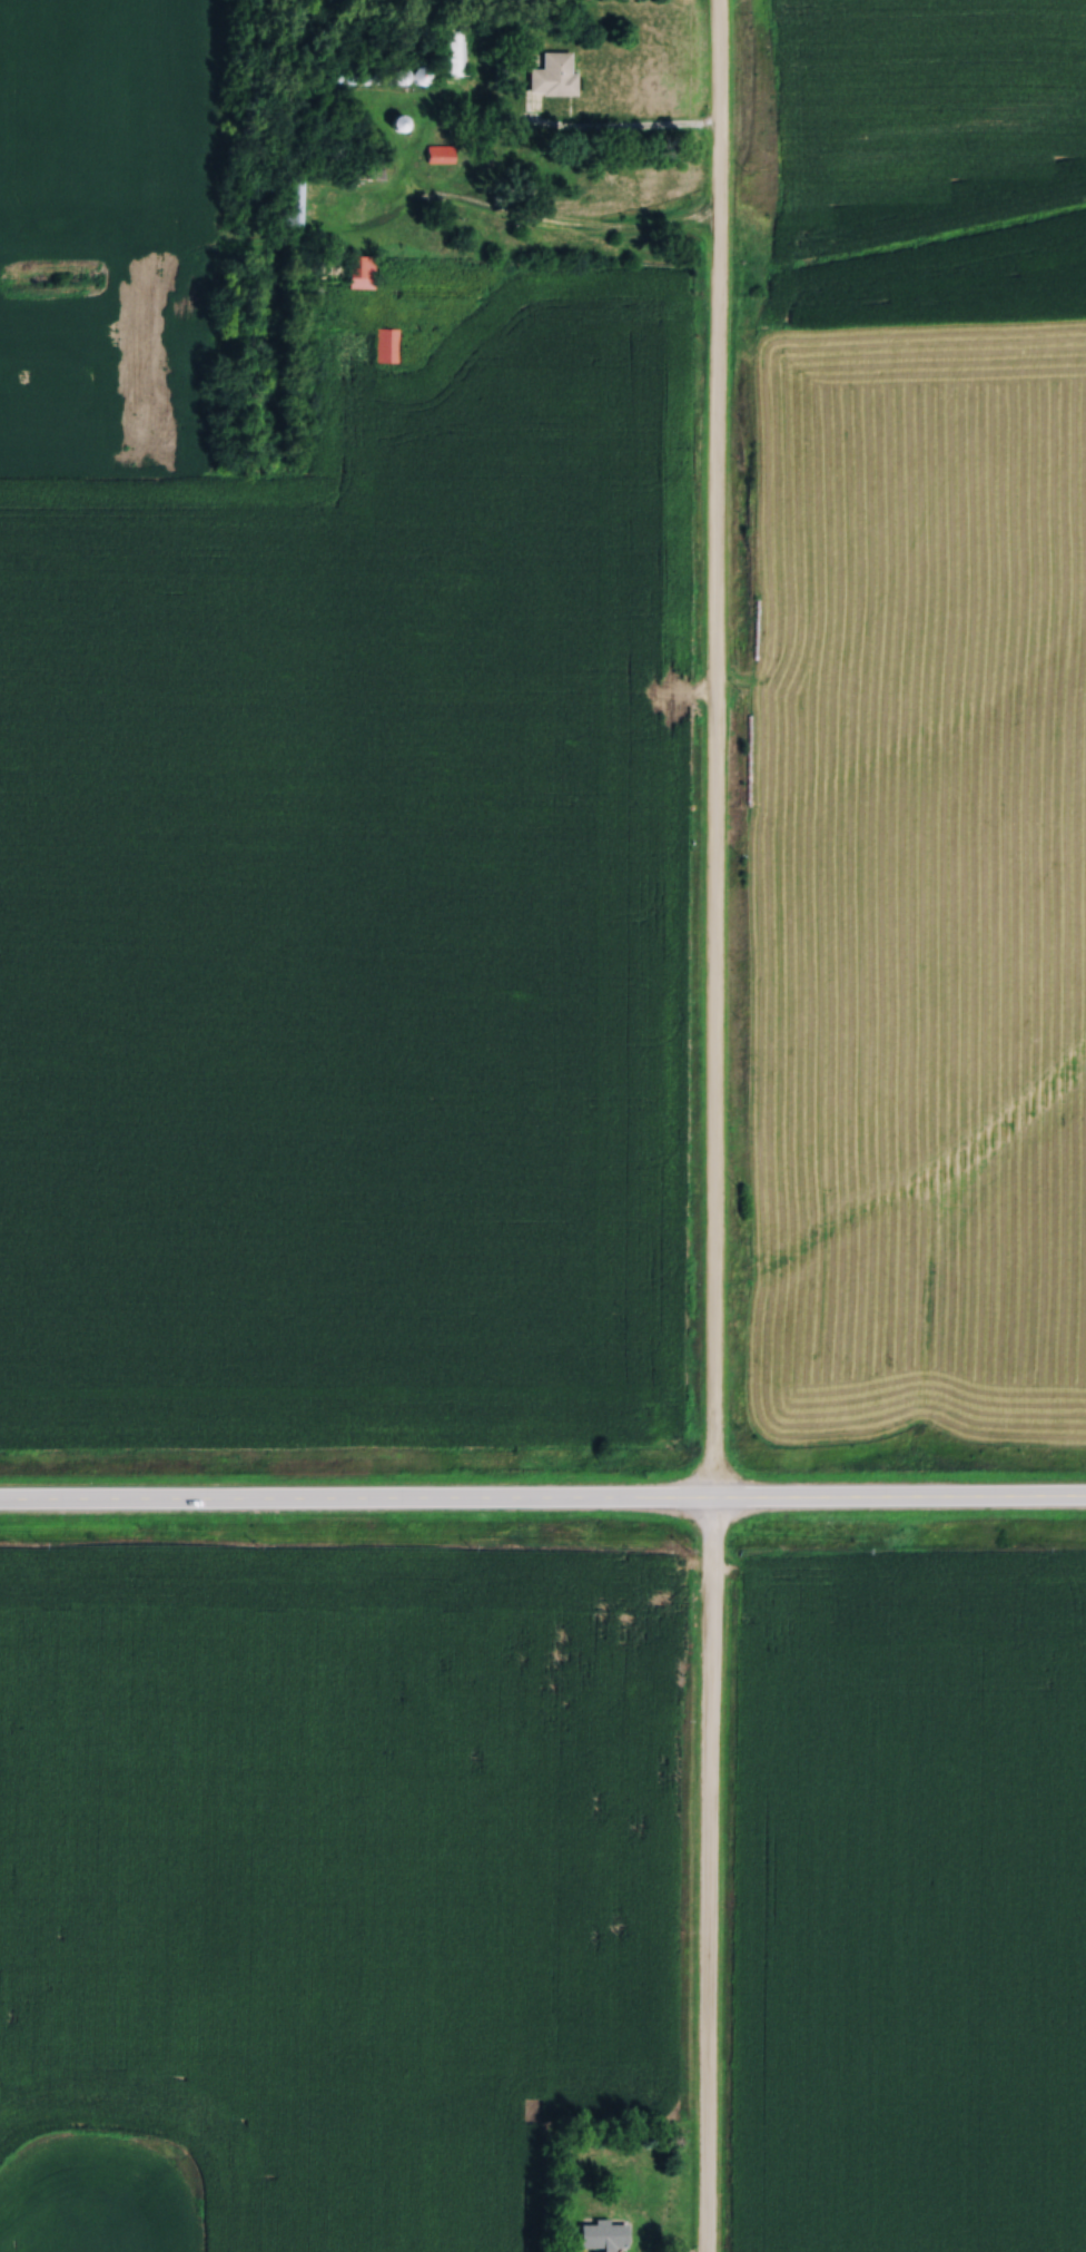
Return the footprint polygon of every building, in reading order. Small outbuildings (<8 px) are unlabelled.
[(439,71),(457,71),(457,35),(439,35),(439,71)] [(574,91),(574,69),(569,69),(569,48),(541,48),(541,65),(527,65),(527,91),(574,91)] [(429,80),(429,63),(388,64),(388,81),(429,80)] [(390,128),(404,125),(401,110),(387,113),(390,128)] [(451,141),(426,141),(426,160),(451,160),(451,141)] [(343,284),(371,284),(371,251),(343,251),(343,284)] [(396,324),(374,324),(374,358),(396,358),(396,324)] [(578,2243),(591,2243),(591,2251),(611,2251),(611,2242),(624,2242),(624,2218),(578,2218),(578,2243)]
